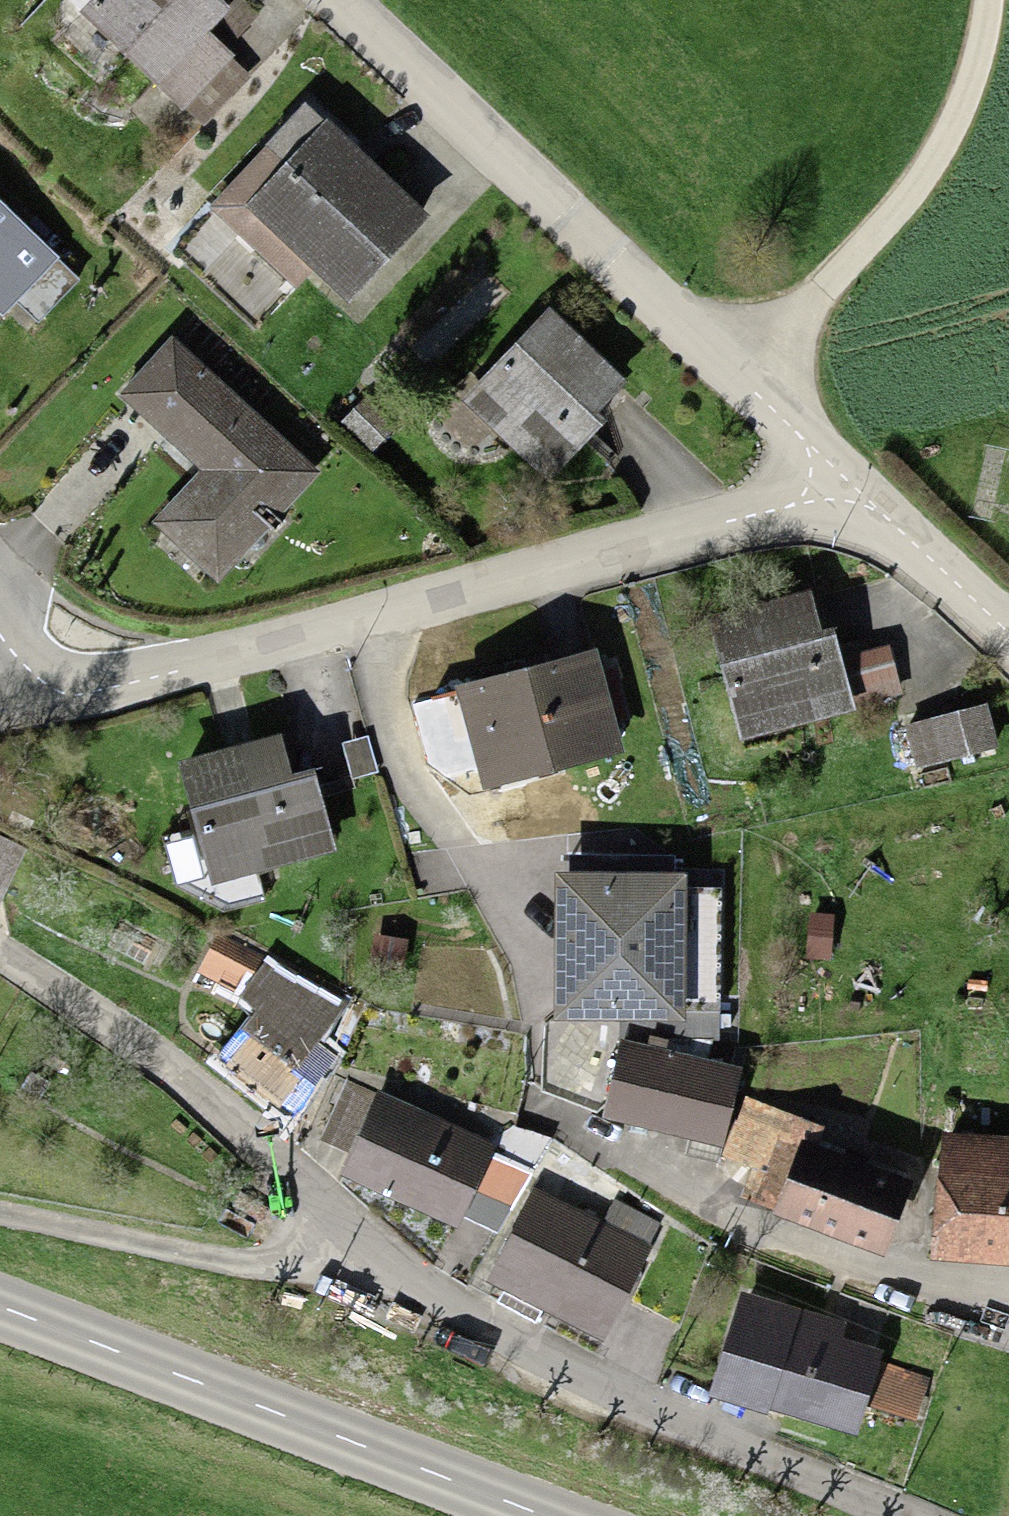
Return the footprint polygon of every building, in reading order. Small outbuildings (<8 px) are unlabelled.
[(83,25),(179,115),(224,67),(200,45),(217,27),(188,0),(106,0),(83,25)] [(319,147),(247,222),(338,310),(411,235),(319,147)] [(0,225),(0,321),(47,267),(0,225)] [(542,331),(461,416),(532,483),(613,397),(542,331)] [(309,487),(169,355),(121,406),(203,483),(154,535),(212,589),(309,487)] [(366,411),(342,433),(366,459),(390,437),(366,411)] [(818,606),(709,634),(739,750),(848,722),(845,710),(835,674),(818,606)] [(835,674),(845,710),(886,700),(877,663),(835,674)] [(592,670),(459,705),(483,797),(616,762),(592,670)] [(954,728),(907,738),(915,776),(962,766),(954,728)] [(175,777),(203,889),(325,859),(307,788),(286,793),(275,752),(175,777)] [(20,865),(0,853),(0,898),(20,865)] [(715,902),(550,895),(544,1018),(620,1021),(619,1043),(709,1047),(715,902)] [(844,948),(796,952),(801,1006),(848,1002),(844,948)] [(337,1012),(261,969),(237,1011),(259,1023),(235,1049),(288,1097),(337,1012)] [(621,1054),(601,1125),(713,1158),(734,1087),(621,1054)] [(238,1056),(217,1082),(262,1120),(284,1094),(238,1056)] [(379,1110),(346,1187),(450,1232),(484,1155),(379,1110)] [(938,1136),(931,1261),(1008,1265),(1008,1139),(938,1136)] [(793,1159),(769,1224),(880,1265),(904,1200),(793,1159)] [(532,1203),(489,1293),(597,1343),(639,1254),(598,1235),(532,1203)] [(610,1208),(598,1235),(639,1254),(652,1228),(610,1208)] [(738,1309),(712,1398),(856,1440),(876,1370),(830,1357),(836,1337),(738,1309)]
